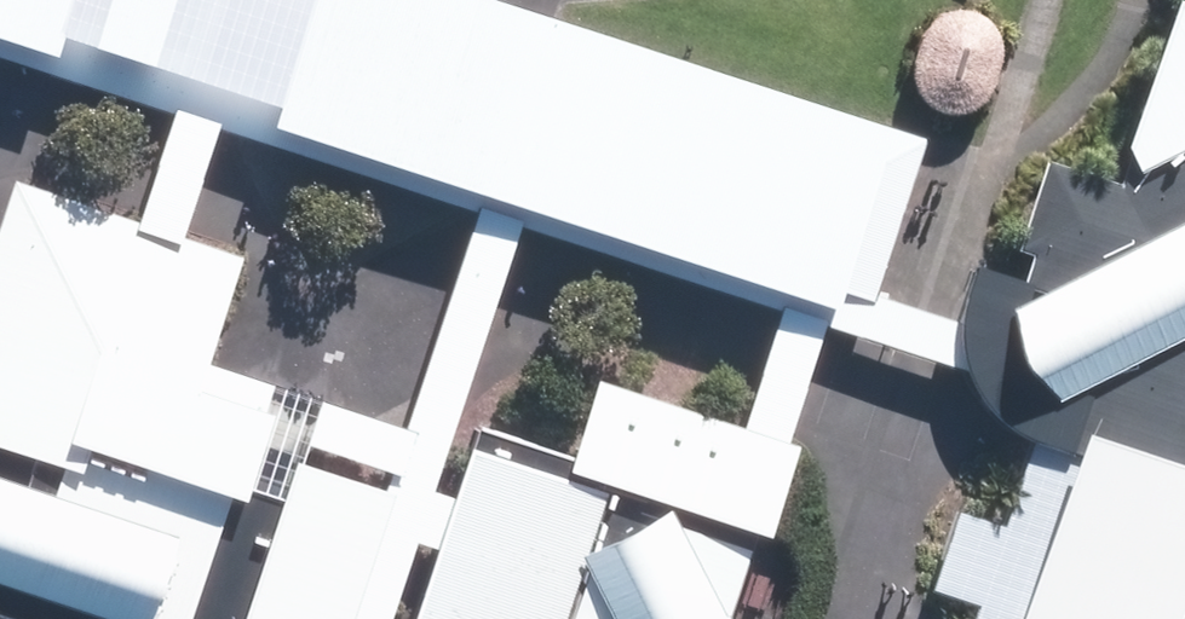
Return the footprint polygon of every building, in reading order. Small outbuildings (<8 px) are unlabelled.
[(73,36),(84,0),(0,0),(0,13),(73,36)] [(73,36),(290,107),(321,0),(84,0),(73,36)] [(290,107),(430,153),(476,0),(321,0),(290,107)] [(518,0),(476,0),(430,153),(570,199),(621,34),(518,0)] [(1184,381),(1184,0),(1183,0),(1127,176),(1058,150),(1024,272),(977,258),(969,331),(986,370),(1003,391),(1027,410),(1047,430),(1184,381)] [(763,80),(621,34),(570,199),(710,244),(763,80)] [(904,126),(763,80),(710,244),(850,290),(904,126)] [(76,453),(242,505),(277,396),(216,377),(256,252),(25,179),(0,257),(0,429),(76,453)] [(429,618),(749,618),(741,603),(767,518),(783,524),(811,438),(612,372),(581,465),(490,435),(429,618)] [(1047,430),(1013,515),(1184,568),(1184,381),(1047,430)] [(309,452),(253,618),(361,618),(406,484),(309,452)] [(242,505),(76,453),(69,477),(0,455),(0,573),(145,618),(206,618),(242,505)] [(1013,515),(969,504),(939,585),(978,599),(973,618),(1184,618),(1184,568),(1013,515)]
